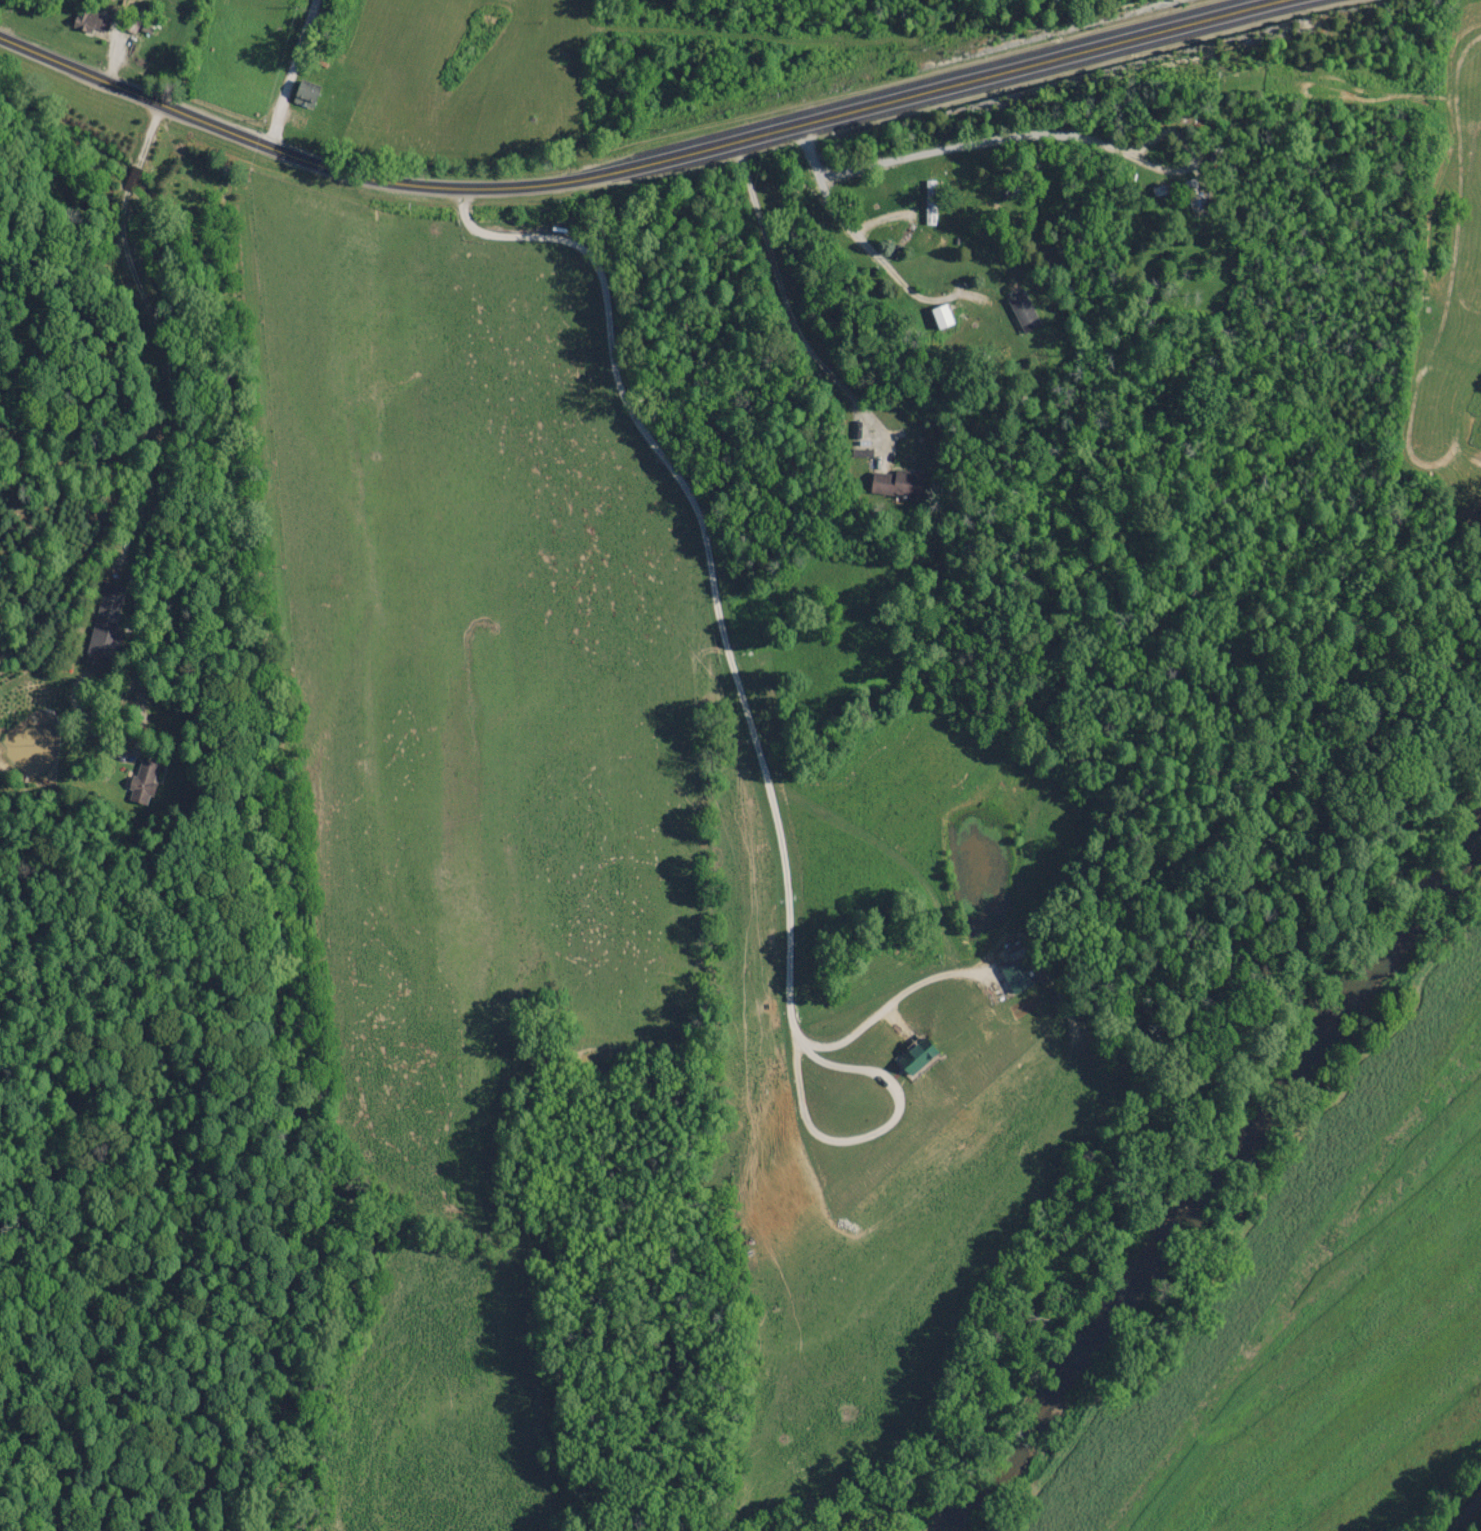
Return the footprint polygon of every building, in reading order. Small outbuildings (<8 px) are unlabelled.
[(102,37),(110,20),(78,6),(71,23),(102,37)] [(287,101),(310,109),(319,87),(296,79),(287,101)] [(1182,191),(1180,182),(1150,189),(1152,197),(1182,191)] [(924,225),(934,225),(934,192),(924,192),(924,225)] [(1038,326),(1022,292),(1005,300),(1020,334),(1038,326)] [(866,493),(915,499),(917,475),(869,470),(866,493)] [(112,631),(122,586),(102,581),(83,662),(93,664),(95,658),(113,662),(120,632),(112,631)] [(125,799),(146,805),(157,765),(136,759),(125,799)]
